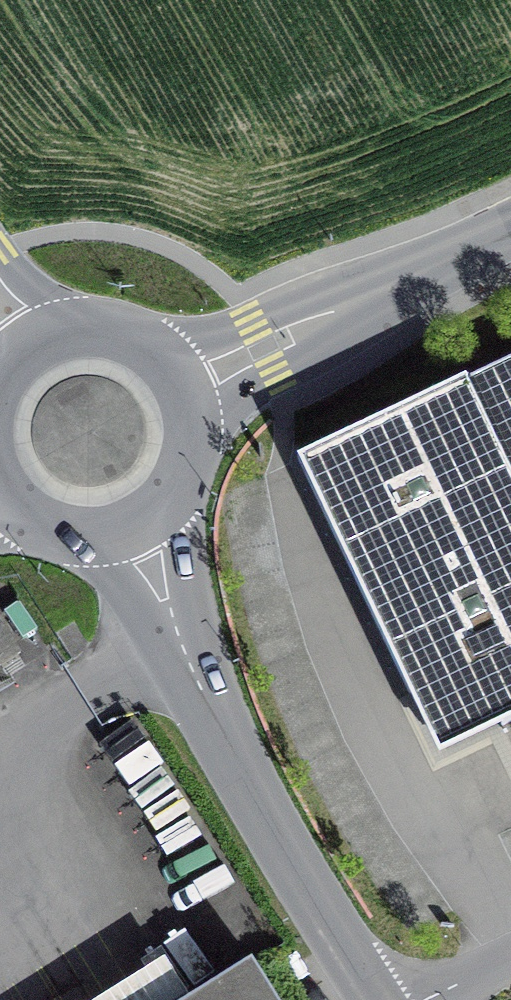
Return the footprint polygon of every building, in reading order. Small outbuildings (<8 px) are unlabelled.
[(297,459),(438,756),(510,721),(510,358),(297,459)] [(23,653),(0,618),(0,667),(23,653)] [(251,964),(193,999),(274,999),(251,964)]
